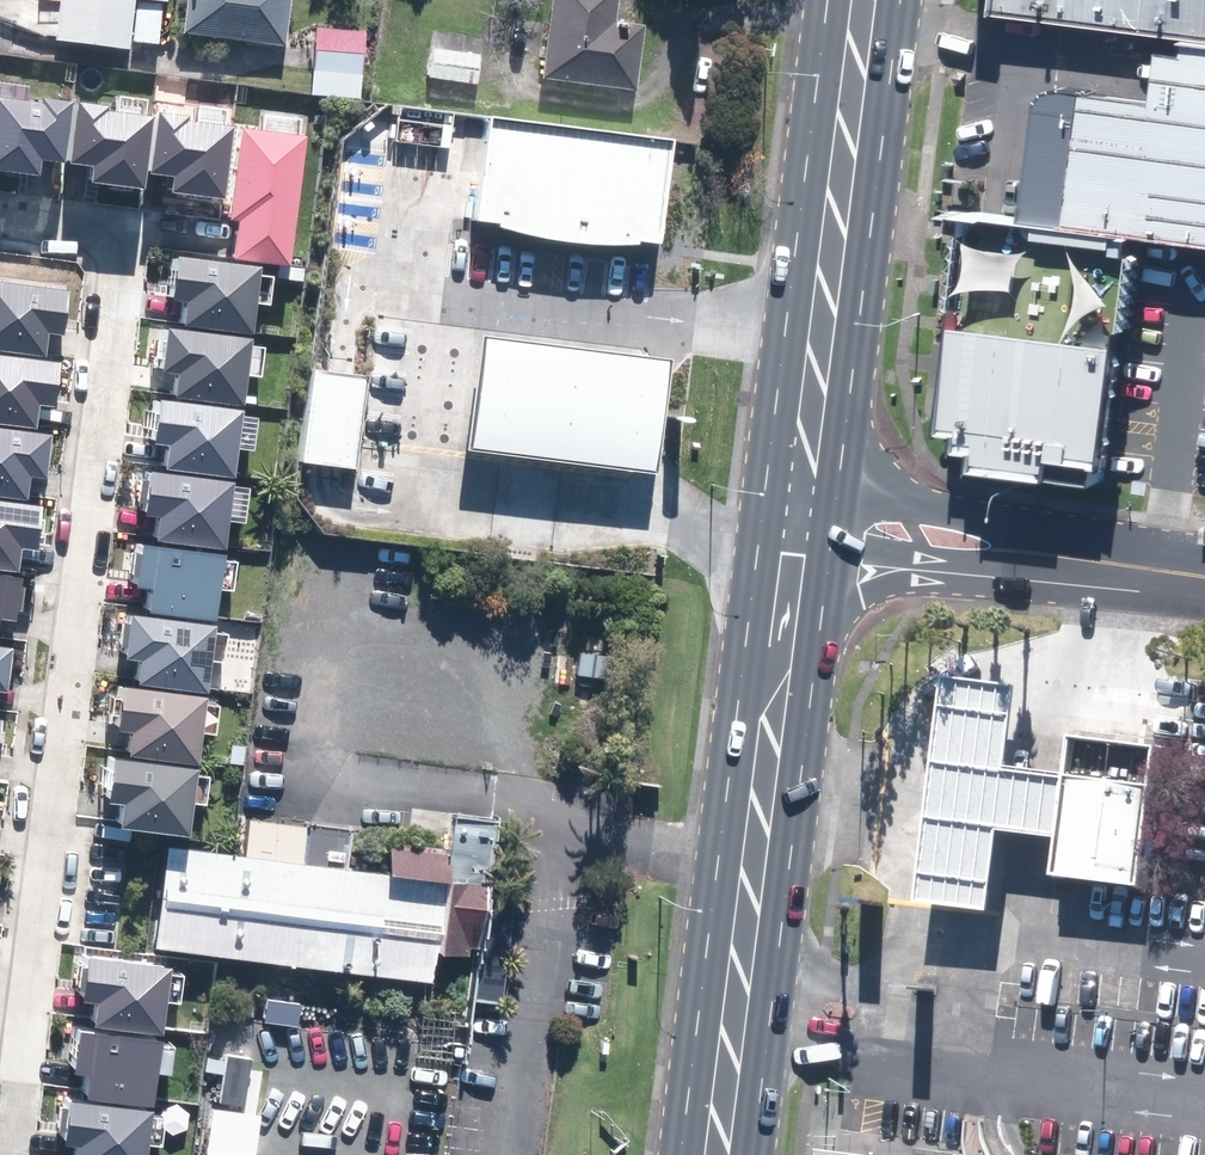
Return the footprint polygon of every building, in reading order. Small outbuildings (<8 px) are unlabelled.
[(46,45),(123,55),(125,44),(155,48),(162,0),(52,0),(46,45)] [(174,38),(280,52),(287,0),(179,0),(174,38)] [(534,83),(631,96),(640,28),(608,24),(611,0),(545,0),(534,83)] [(998,14),(1150,36),(1204,44),(1204,0),(1000,0),(998,14)] [(314,26),(309,92),(362,97),(368,32),(314,26)] [(1051,92),(1042,93),(1034,99),(1030,106),(1014,226),(1130,241),(1204,250),(1204,44),(1150,36),(1146,107),(1051,92)] [(480,59),(426,52),(422,81),(476,88),(480,59)] [(93,167),(91,182),(144,190),(155,117),(142,115),(144,100),(121,96),(118,111),(109,110),(110,106),(81,102),(71,164),(93,167)] [(41,177),(43,159),(66,162),(73,102),(44,99),(44,104),(0,99),(0,172),(41,177)] [(173,176),(171,191),(224,199),(235,126),(221,124),(224,109),(201,106),(198,121),(189,120),(190,116),(161,111),(151,173),(173,176)] [(239,222),(235,257),(292,264),(307,137),(301,136),(302,121),(265,117),(263,131),(244,129),(233,221),(239,222)] [(676,141),(490,118),(475,222),(664,247),(676,141)] [(1100,476),(1130,241),(1014,226),(958,219),(940,363),(930,435),(949,438),(946,455),(966,457),(964,474),(1086,489),(1099,482),(1100,476)] [(177,254),(171,299),(186,301),(183,323),(256,333),(260,301),(274,303),(278,273),(264,271),(265,266),(177,254)] [(46,357),(49,333),(65,335),(70,293),(0,284),(0,351),(46,357)] [(164,328),(158,373),(173,375),(170,397),(243,407),(248,374),(261,376),(265,347),(251,345),(252,339),(164,328)] [(657,473),(672,359),(482,335),(468,450),(657,473)] [(38,428),(41,405),(56,407),(61,365),(0,357),(0,424),(38,428)] [(339,372),(316,368),(302,462),(327,466),(360,471),(374,377),(339,372)] [(158,399),(152,443),(167,446),(164,468),(237,478),(241,445),(255,447),(259,418),(245,416),(246,410),(158,399)] [(28,499),(31,476),(46,478),(51,436),(0,429),(0,496),(28,499)] [(148,471),(142,516),(157,518),(154,541),(227,550),(232,518),(245,520),(249,490),(236,489),(236,483),(148,471)] [(20,572),(23,549),(38,551),(43,508),(0,503),(0,569),(20,572)] [(138,543),(132,588),(148,590),(145,613),(218,622),(222,590),(235,592),(239,562),(226,560),(227,555),(138,543)] [(3,618),(18,620),(23,578),(0,575),(0,638),(3,618)] [(130,615),(123,660),(139,662),(136,684),(209,694),(213,662),(227,663),(231,634),(217,632),(218,627),(130,615)] [(7,693),(12,651),(0,649),(0,692),(7,693)] [(1002,835),(1058,841),(1066,779),(1047,776),(1010,772),(1021,691),(943,682),(916,905),(992,916),(1002,835)] [(120,687),(114,732),(129,734),(126,756),(199,766),(204,734),(217,736),(221,706),(207,704),(208,699),(120,687)] [(1157,751),(1071,740),(1066,779),(1058,841),(1053,880),(1141,892),(1157,751)] [(112,757),(106,802),(121,804),(118,826),(191,836),(195,804),(209,805),(213,776),(199,774),(200,768),(112,757)] [(393,878),(167,851),(155,953),(436,986),(440,956),(471,959),(473,949),(483,950),(476,1001),(503,1005),(511,952),(517,897),(492,893),(499,823),(458,818),(454,858),(397,851),(393,878)] [(85,958),(79,1003),(94,1005),(91,1027),(164,1037),(168,1005),(182,1006),(186,977),(172,975),(173,969),(85,958)] [(76,1029),(70,1074),(85,1076),(82,1098),(155,1108),(159,1076),(173,1078),(177,1048),(163,1046),(164,1041),(76,1029)] [(61,1145),(76,1147),(75,1154),(149,1154),(150,1147),(164,1148),(168,1119),(154,1117),(155,1112),(67,1100),(61,1145)] [(833,1144),(832,1154),(918,1154),(833,1144)]
